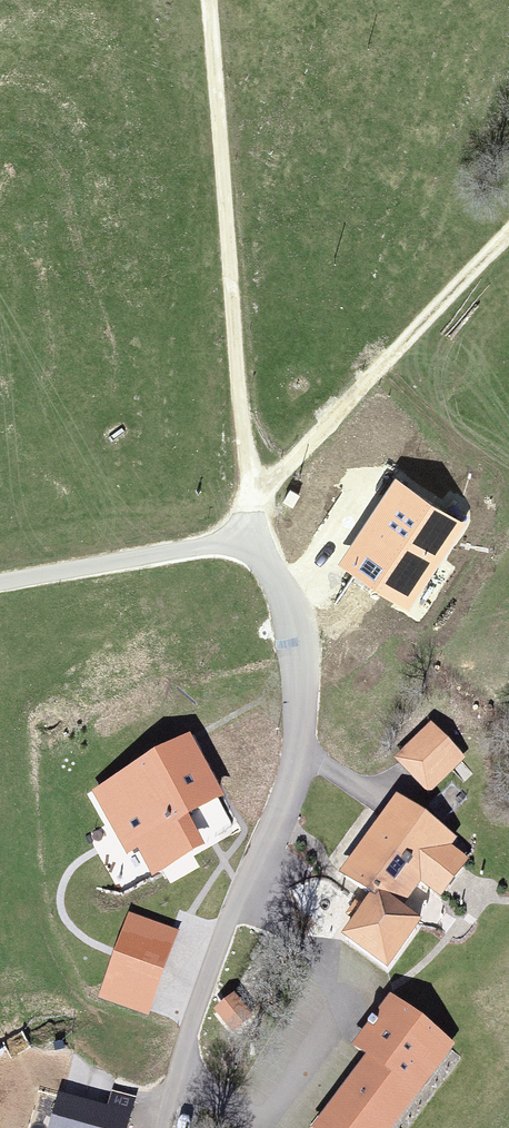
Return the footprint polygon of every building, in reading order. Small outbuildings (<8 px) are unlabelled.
[(403,481),(347,559),(412,605),(468,527),(403,481)] [(196,747),(95,802),(145,894),(199,865),(183,835),(230,810),(196,747)] [(350,872),(380,892),(348,940),(394,971),(429,920),(404,904),(449,838),(398,802),(350,872)] [(149,1013),(174,933),(127,919),(102,998),(149,1013)] [(442,1044),(391,1010),(312,1127),(386,1127),(442,1044)] [(129,1117),(60,1100),(53,1127),(126,1127),(129,1117)]
